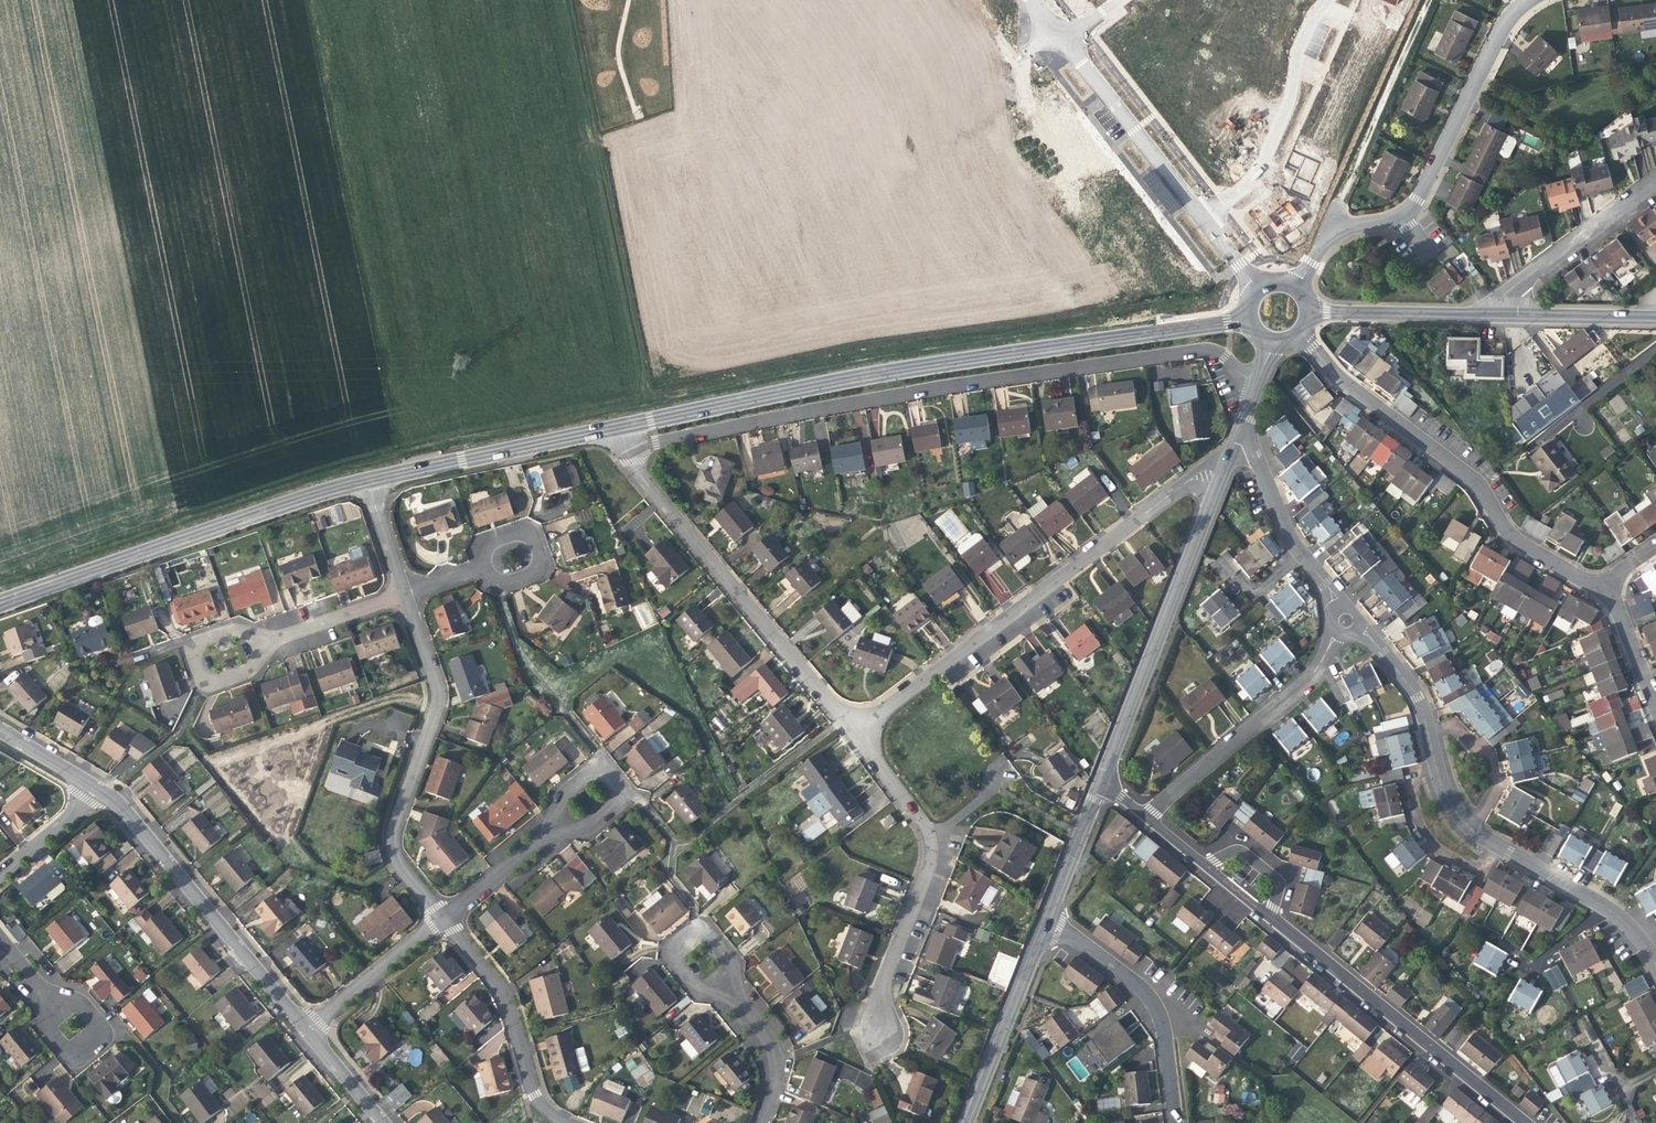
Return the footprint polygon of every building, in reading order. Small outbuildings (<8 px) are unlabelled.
[(1609,9),(1612,33),(1655,27),(1655,10),(1655,3),(1636,5),(1609,9)] [(1612,37),(1612,33),(1609,9),(1608,5),(1595,7),(1577,9),(1581,41),(1612,37)] [(1455,11),(1450,22),(1471,33),(1477,22),(1455,11)] [(1471,33),(1450,22),(1435,52),(1457,63),(1464,47),(1471,33)] [(1518,58),(1536,75),(1557,53),(1539,36),(1528,47),(1518,58)] [(1568,37),(1569,47),(1576,46),(1575,36),(1568,37)] [(1420,71),(1415,82),(1437,93),(1442,82),(1420,71)] [(1437,93),(1415,82),(1402,108),(1424,119),(1431,105),(1437,93)] [(1640,144),(1651,141),(1646,120),(1644,115),(1633,118),(1634,124),(1640,144)] [(1651,141),(1655,140),(1655,117),(1646,120),(1651,141)] [(1498,153),(1507,135),(1485,124),(1475,143),(1465,165),(1487,175),(1498,153)] [(1623,127),(1624,132),(1630,154),(1641,150),(1640,144),(1634,124),(1623,127)] [(1621,156),(1630,154),(1624,132),(1609,136),(1614,158),(1621,156)] [(1515,138),(1507,135),(1498,153),(1505,157),(1508,157),(1516,141),(1515,138)] [(1319,164),(1292,151),(1286,164),(1299,170),(1295,177),(1289,191),(1308,199),(1314,186),(1310,184),(1319,164)] [(1373,180),(1392,189),(1394,190),(1401,177),(1408,163),(1385,152),(1372,179),(1373,180)] [(1583,170),(1589,192),(1598,190),(1614,186),(1608,163),(1583,170)] [(1468,212),(1487,175),(1465,165),(1457,181),(1446,201),(1468,212)] [(1577,196),(1589,192),(1583,170),(1582,165),(1570,168),(1572,177),(1577,196)] [(1552,207),(1560,204),(1578,200),(1577,196),(1572,177),(1546,184),(1552,207)] [(1388,197),(1392,189),(1373,180),(1369,188),(1388,197)] [(1580,205),(1578,200),(1560,204),(1561,209),(1569,207),(1580,205)] [(1275,210),(1268,215),(1273,221),(1282,232),(1285,236),(1305,221),(1290,202),(1283,207),(1281,205),(1275,210)] [(1652,210),(1649,208),(1643,212),(1645,215),(1631,226),(1642,241),(1655,231),(1655,216),(1652,210)] [(1628,223),(1631,226),(1645,215),(1643,212),(1638,216),(1628,223)] [(1512,221),(1518,243),(1527,241),(1543,236),(1537,215),(1512,221)] [(1507,246),(1518,243),(1512,221),(1511,217),(1500,219),(1502,229),(1507,246)] [(1271,241),(1282,232),(1273,221),(1262,229),(1271,241)] [(1481,259),(1490,257),(1509,252),(1507,246),(1502,229),(1475,236),(1481,259)] [(1598,252),(1611,269),(1630,256),(1616,238),(1607,246),(1598,252)] [(1510,257),(1509,252),(1490,257),(1491,262),(1498,260),(1510,257)] [(1611,269),(1598,252),(1590,258),(1604,276),(1605,277),(1612,271),(1611,269)] [(1583,262),(1596,279),(1597,281),(1604,276),(1590,258),(1589,256),(1583,262)] [(1447,267),(1440,272),(1451,286),(1461,279),(1448,262),(1445,265),(1447,267)] [(1596,279),(1583,262),(1574,268),(1564,276),(1577,293),(1596,279)] [(1451,286),(1440,272),(1427,282),(1438,297),(1446,291),(1451,286)] [(1618,279),(1622,286),(1633,279),(1629,272),(1618,279)] [(1593,346),(1586,337),(1582,331),(1576,336),(1573,333),(1571,335),(1568,337),(1571,340),(1554,353),(1565,367),(1593,346)] [(1592,332),(1586,337),(1593,346),(1594,348),(1601,343),(1592,332)] [(1355,370),(1364,377),(1379,357),(1389,344),(1383,340),(1381,343),(1374,338),(1361,354),(1348,344),(1338,357),(1355,370)] [(1477,365),(1477,361),(1478,340),(1463,340),(1448,339),(1447,364),(1465,365),(1477,365)] [(1392,367),(1379,357),(1364,377),(1382,391),(1395,400),(1400,393),(1402,394),(1407,388),(1387,373),(1392,367)] [(1477,365),(1465,365),(1465,378),(1501,379),(1502,358),(1489,358),(1489,361),(1477,361),(1477,365)] [(1513,425),(1518,432),(1522,438),(1525,441),(1579,401),(1569,388),(1556,370),(1545,379),(1536,386),(1546,400),(1513,425)] [(1310,397),(1323,386),(1312,372),(1299,383),(1310,397)] [(1587,375),(1569,388),(1579,401),(1596,388),(1587,375)] [(1115,383),(1088,387),(1091,412),(1137,406),(1133,381),(1115,383)] [(1177,406),(1198,403),(1197,393),(1199,393),(1197,383),(1169,387),(1171,397),(1167,397),(1169,407),(1177,406)] [(1323,386),(1310,397),(1304,401),(1314,414),(1333,399),(1328,392),(1323,386)] [(1395,400),(1391,404),(1396,408),(1405,397),(1402,394),(1400,393),(1395,400)] [(1405,397),(1396,408),(1402,413),(1411,401),(1405,397)] [(1349,402),(1343,398),(1334,410),(1340,414),(1349,402)] [(1077,426),(1074,401),(1058,403),(1058,400),(1053,401),(1043,402),(1047,430),(1077,426)] [(1411,401),(1402,413),(1408,417),(1417,406),(1411,401)] [(1181,433),(1184,432),(1205,429),(1205,427),(1203,416),(1201,402),(1198,403),(1177,406),(1181,433)] [(1345,419),(1354,407),(1349,402),(1340,414),(1342,416),(1345,419)] [(1357,415),(1360,411),(1354,407),(1345,419),(1351,423),(1357,415)] [(996,412),(1000,437),(1031,433),(1027,408),(1014,410),(996,412)] [(1331,431),(1342,416),(1340,414),(1334,410),(1323,425),(1331,431)] [(970,442),(986,440),(990,439),(987,415),(974,417),(953,420),(956,444),(970,442)] [(1351,423),(1356,426),(1362,419),(1357,415),(1351,423)] [(1273,443),(1280,452),(1291,442),(1300,435),(1285,417),(1265,434),(1273,443)] [(1353,455),(1358,449),(1374,428),(1368,424),(1362,419),(1356,426),(1341,446),(1353,455)] [(911,429),(915,452),(942,448),(937,424),(924,426),(911,429)] [(1205,429),(1184,432),(1186,442),(1210,438),(1209,427),(1205,427),(1205,429)] [(1358,449),(1370,459),(1386,438),(1381,434),(1374,428),(1358,449)] [(1515,443),(1522,438),(1518,432),(1511,437),(1515,443)] [(871,441),(875,467),(906,461),(901,436),(888,438),(871,441)] [(1370,459),(1382,468),(1399,447),(1393,443),(1386,438),(1370,459)] [(987,448),(986,440),(970,442),(971,450),(987,448)] [(1180,461),(1166,441),(1128,469),(1143,489),(1165,472),(1180,461)] [(766,445),(752,448),(758,475),(785,470),(780,442),(766,445)] [(1274,456),(1284,468),(1301,454),(1291,442),(1280,452),(1274,456)] [(830,448),(835,474),(865,469),(861,443),(845,445),(830,448)] [(1532,458),(1547,478),(1554,487),(1574,472),(1559,452),(1552,443),(1532,458)] [(790,449),(794,474),(803,472),(805,480),(824,476),(818,444),(804,446),(790,449)] [(1605,459),(1615,451),(1610,444),(1599,453),(1605,459)] [(1645,453),(1655,468),(1655,446),(1645,453)] [(1406,452),(1399,447),(1382,468),(1395,478),(1407,462),(1412,457),(1406,452)] [(734,464),(718,458),(715,467),(712,474),(703,471),(697,487),(722,496),(734,464)] [(1286,485),(1290,489),(1310,473),(1300,461),(1280,477),(1286,485)] [(1391,483),(1404,492),(1420,471),(1414,467),(1407,462),(1395,478),(1391,483)] [(566,467),(542,474),(549,495),(561,491),(572,488),(566,467)] [(1425,490),(1430,483),(1432,481),(1427,477),(1420,471),(1404,492),(1399,499),(1411,508),(1425,490)] [(1445,476),(1440,471),(1432,481),(1430,483),(1436,488),(1445,476)] [(1300,502),(1302,500),(1318,486),(1320,485),(1310,473),(1290,489),(1295,496),(1300,502)] [(1064,495),(1080,516),(1093,506),(1108,495),(1092,474),(1064,495)] [(1442,492),(1451,480),(1445,476),(1436,488),(1442,492)] [(1554,487),(1547,478),(1541,482),(1548,492),(1554,487)] [(1447,496),(1457,484),(1451,480),(1442,492),(1447,496)] [(974,481),(962,482),(964,496),(975,495),(974,481)] [(1436,488),(1430,483),(1425,490),(1431,494),(1436,488)] [(766,484),(761,490),(769,497),(774,491),(766,484)] [(1655,511),(1655,485),(1644,493),(1651,504),(1655,511)] [(1323,492),(1318,486),(1302,500),(1307,506),(1323,492)] [(1307,506),(1311,512),(1320,505),(1328,498),(1323,492),(1307,506)] [(472,506),(478,523),(491,519),(492,522),(503,519),(515,515),(508,494),(472,506)] [(733,501),(715,517),(726,530),(736,542),(754,527),(733,501)] [(1034,519),(1048,538),(1061,529),(1072,520),(1057,501),(1034,519)] [(1651,504),(1638,513),(1648,528),(1655,522),(1655,511),(1651,504)] [(336,523),(344,520),(339,505),(330,508),(336,523)] [(450,505),(416,516),(423,536),(436,532),(442,530),(442,532),(457,527),(450,505)] [(1330,517),(1320,505),(1311,512),(1300,520),(1306,528),(1310,533),(1330,517)] [(1603,522),(1616,540),(1621,547),(1636,536),(1648,528),(1638,513),(1634,508),(1620,518),(1616,513),(1603,522)] [(1561,512),(1551,529),(1546,539),(1558,547),(1575,556),(1583,542),(1568,534),(1576,521),(1561,512)] [(1519,528),(1526,532),(1534,519),(1527,515),(1519,528)] [(1321,545),(1338,531),(1340,529),(1330,517),(1310,533),(1316,540),(1321,545)] [(479,527),(492,522),(491,519),(478,523),(479,527)] [(1526,532),(1532,536),(1540,523),(1534,519),(1526,532)] [(321,520),(314,522),(317,529),(324,527),(321,520)] [(1394,526),(1400,532),(1405,527),(1399,521),(1394,526)] [(1466,564),(1481,537),(1468,530),(1452,521),(1440,542),(1454,550),(1451,555),(1466,564)] [(993,538),(999,545),(1018,531),(1012,523),(993,538)] [(1532,536),(1538,539),(1546,526),(1540,523),(1532,536)] [(1026,525),(1018,531),(999,545),(1013,565),(1029,553),(1041,544),(1026,525)] [(1544,542),(1546,539),(1551,529),(1546,526),(1538,539),(1544,542)] [(1351,530),(1343,537),(1326,551),(1330,557),(1355,536),(1351,530)] [(580,531),(559,538),(563,550),(567,562),(588,555),(580,531)] [(1343,537),(1338,531),(1321,545),(1326,551),(1343,537)] [(1361,537),(1371,549),(1378,544),(1367,531),(1361,537)] [(771,534),(752,550),(762,562),(770,572),(789,556),(771,534)] [(970,550),(962,556),(977,576),(988,567),(999,559),(980,534),(976,534),(965,542),(970,550)] [(1266,536),(1260,541),(1274,557),(1280,553),(1266,536)] [(1351,565),(1371,549),(1361,537),(1341,553),(1347,560),(1351,565)] [(1276,559),(1274,557),(1260,541),(1259,539),(1247,549),(1263,570),(1271,563),(1276,559)] [(1610,544),(1619,557),(1625,552),(1621,547),(1616,540),(1610,544)] [(678,561),(672,553),(674,552),(665,541),(647,556),(656,567),(652,570),(666,587),(687,571),(678,561)] [(970,550),(965,542),(959,546),(958,551),(962,556),(970,550)] [(1363,576),(1387,557),(1388,556),(1378,544),(1371,549),(1351,565),(1357,572),(1361,577),(1363,576)] [(1604,549),(1613,561),(1619,557),(1610,544),(1604,549)] [(1470,568),(1484,576),(1497,554),(1491,551),(1483,546),(1479,552),(1474,561),(1470,568)] [(349,553),(352,561),(367,556),(364,548),(361,547),(351,550),(349,553)] [(1134,557),(1147,576),(1149,579),(1163,568),(1148,547),(1138,554),(1134,557)] [(1234,559),(1242,568),(1251,580),(1258,574),(1263,570),(1247,549),(1234,559)] [(1607,565),(1613,561),(1604,549),(1599,553),(1607,565)] [(1235,574),(1242,568),(1234,559),(1228,551),(1222,557),(1235,574)] [(1484,576),(1497,583),(1503,573),(1510,561),(1504,558),(1497,554),(1484,576)] [(305,582),(321,577),(314,555),(279,567),(287,588),(305,582)] [(1135,585),(1147,576),(1134,557),(1132,555),(1119,564),(1135,585)] [(329,569),(336,592),(359,584),(374,579),(367,556),(352,561),(329,569)] [(810,556),(804,561),(811,570),(818,564),(810,556)] [(1222,557),(1211,565),(1225,582),(1235,574),(1222,557)] [(1387,557),(1363,576),(1368,582),(1392,563),(1387,557)] [(1510,577),(1517,581),(1527,564),(1520,560),(1510,577)] [(821,582),(811,570),(804,561),(786,576),(794,587),(803,597),(821,582)] [(1396,568),(1392,563),(1368,582),(1375,592),(1382,600),(1402,584),(1392,572),(1396,568)] [(1527,564),(1517,581),(1524,585),(1534,568),(1527,564)] [(923,586),(937,605),(952,594),(964,584),(950,566),(923,586)] [(1641,576),(1651,590),(1655,596),(1655,566),(1641,576)] [(173,595),(162,567),(154,570),(165,598),(173,595)] [(1478,585),(1484,576),(1470,568),(1465,577),(1478,585)] [(1517,581),(1510,577),(1508,576),(1503,573),(1497,583),(1490,596),(1504,604),(1517,581)] [(618,574),(598,580),(604,597),(609,611),(628,604),(618,574)] [(1537,593),(1543,596),(1553,579),(1547,575),(1537,593)] [(252,604),(262,601),(270,598),(263,576),(240,584),(227,588),(235,610),(252,604)] [(1651,590),(1641,576),(1635,581),(1644,593),(1647,592),(1651,590)] [(227,588),(240,584),(238,579),(226,583),(227,588)] [(1553,579),(1543,596),(1550,600),(1560,583),(1553,579)] [(1524,585),(1517,581),(1504,604),(1498,613),(1512,621),(1517,612),(1531,589),(1527,587),(1524,585)] [(1134,603),(1119,582),(1106,592),(1093,602),(1108,622),(1134,603)] [(1272,601),(1286,618),(1287,619),(1305,604),(1290,584),(1282,591),(1271,599),(1272,601)] [(1392,613),(1393,612),(1411,598),(1412,596),(1402,584),(1382,600),(1388,607),(1392,613)] [(1543,596),(1537,593),(1534,591),(1531,589),(1517,612),(1530,619),(1543,596)] [(210,590),(175,602),(181,621),(200,615),(201,618),(209,616),(218,613),(210,590)] [(1201,606),(1211,619),(1232,602),(1227,597),(1221,590),(1201,606)] [(1633,597),(1635,604),(1649,599),(1647,592),(1644,593),(1633,597)] [(442,600),(444,607),(456,603),(453,596),(442,600)] [(1550,600),(1543,596),(1530,619),(1544,627),(1557,604),(1554,602),(1550,600)] [(1589,626),(1595,617),(1598,612),(1586,605),(1587,603),(1584,601),(1579,598),(1577,600),(1569,596),(1554,622),(1568,630),(1575,618),(1589,626)] [(893,616),(908,635),(922,624),(932,617),(917,597),(893,616)] [(552,603),(548,607),(552,610),(559,600),(556,598),(552,603)] [(1420,609),(1411,598),(1393,612),(1402,623),(1420,609)] [(1635,604),(1638,610),(1652,605),(1649,599),(1635,604)] [(575,613),(559,600),(552,610),(548,607),(540,618),(559,633),(575,613)] [(829,644),(853,625),(841,610),(833,601),(815,615),(823,624),(828,630),(822,635),(829,644)] [(1280,623),(1286,618),(1272,601),(1266,606),(1280,623)] [(176,623),(181,621),(175,602),(170,604),(176,623)] [(851,602),(841,610),(853,625),(863,617),(851,602)] [(1237,609),(1232,602),(1211,619),(1221,631),(1242,615),(1237,609)] [(439,623),(440,627),(444,626),(449,639),(466,633),(456,603),(444,607),(434,610),(439,623)] [(657,612),(662,619),(671,612),(666,605),(657,612)] [(1638,610),(1641,617),(1654,611),(1652,605),(1638,610)] [(704,616),(695,606),(677,620),(695,642),(713,627),(704,616)] [(159,631),(151,608),(123,618),(131,640),(145,635),(159,631)] [(1654,611),(1641,617),(1643,624),(1655,619),(1655,615),(1654,611)] [(182,625),(201,618),(200,615),(181,621),(182,625)] [(1463,616),(1457,620),(1462,626),(1468,621),(1463,616)] [(1600,620),(1595,617),(1589,626),(1587,629),(1589,633),(1603,628),(1600,620)] [(1407,638),(1411,645),(1434,633),(1427,619),(1403,630),(1407,638)] [(29,624),(5,632),(9,645),(13,656),(22,653),(37,648),(29,624)] [(1079,660),(1101,644),(1086,624),(1074,633),(1064,641),(1079,660)] [(1650,644),(1655,642),(1655,624),(1644,629),(1647,637),(1650,644)] [(96,651),(112,645),(105,625),(90,630),(89,628),(72,633),(80,656),(96,651)] [(377,630),(360,636),(363,645),(368,658),(400,647),(393,625),(377,630)] [(445,640),(449,639),(444,626),(440,627),(445,640)] [(1441,630),(1434,633),(1441,647),(1444,654),(1452,651),(1441,630)] [(1485,638),(1497,645),(1501,637),(1489,630),(1485,638)] [(726,631),(707,647),(732,677),(751,661),(739,646),(726,631)] [(1579,641),(1585,656),(1610,647),(1608,641),(1604,631),(1579,641)] [(1421,657),(1441,647),(1434,633),(1411,645),(1414,652),(1418,659),(1421,657)] [(873,669),(885,672),(893,648),(860,638),(853,662),(873,669)] [(1295,659),(1279,640),(1261,655),(1277,674),(1286,667),(1295,659)] [(368,658),(363,645),(355,647),(360,660),(368,658)] [(41,646),(37,648),(22,653),(26,663),(45,657),(41,646)] [(1444,654),(1441,647),(1421,657),(1424,664),(1444,654)] [(1613,654),(1610,647),(1585,656),(1591,670),(1616,660),(1613,654)] [(1048,652),(1034,663),(1033,664),(1034,665),(1032,667),(1024,656),(1015,663),(1037,692),(1063,673),(1048,652)] [(1033,664),(1034,663),(1027,654),(1026,655),(1024,656),(1032,667),(1034,665),(1033,664)] [(1424,664),(1428,670),(1447,660),(1444,654),(1424,664)] [(475,699),(486,695),(473,655),(450,662),(456,681),(464,702),(475,699)] [(1491,675),(1504,665),(1498,657),(1485,667),(1491,675)] [(332,664),(316,670),(324,693),(357,682),(349,658),(332,664)] [(1447,660),(1428,670),(1426,671),(1430,679),(1433,685),(1457,674),(1449,659),(1447,660)] [(1619,668),(1616,660),(1591,670),(1596,684),(1621,674),(1619,668)] [(158,704),(177,697),(172,682),(175,682),(172,673),(168,663),(146,670),(158,704)] [(764,664),(732,690),(742,702),(759,689),(773,706),(789,694),(776,678),(764,664)] [(1343,681),(1353,700),(1354,702),(1382,688),(1371,665),(1363,669),(1350,675),(1342,679),(1343,681)] [(1271,685),(1255,666),(1237,680),(1253,700),(1263,692),(1271,685)] [(287,674),(288,676),(296,700),(306,697),(305,694),(312,692),(310,685),(306,674),(299,676),(297,670),(287,674)] [(25,673),(8,688),(19,701),(29,712),(46,697),(25,673)] [(1467,695),(1457,674),(1433,685),(1438,696),(1444,707),(1448,705),(1467,695)] [(1624,682),(1621,674),(1596,684),(1602,699),(1614,695),(1627,689),(1624,682)] [(296,700),(288,676),(277,680),(278,682),(275,683),(272,684),(272,682),(261,686),(269,709),(296,700)] [(1536,676),(1527,680),(1531,692),(1540,688),(1536,676)] [(1005,678),(998,683),(1000,686),(982,700),(996,718),(1021,700),(1005,678)] [(1224,698),(1210,679),(1179,703),(1194,722),(1211,708),(1224,698)] [(1340,706),(1353,700),(1343,681),(1330,687),(1340,706)] [(980,697),(982,700),(1000,686),(998,683),(994,686),(980,697)] [(1515,687),(1521,699),(1529,694),(1524,683),(1515,687)] [(1476,691),(1490,709),(1498,702),(1483,685),(1476,691)] [(496,692),(502,709),(513,705),(507,688),(496,692)] [(1547,695),(1550,701),(1564,696),(1561,690),(1547,695)] [(1471,724),(1490,709),(1476,691),(1467,695),(1448,705),(1451,712),(1461,712),(1467,719),(1471,724)] [(493,701),(502,709),(496,692),(486,695),(475,699),(478,707),(493,701)] [(232,703),(230,704),(209,711),(217,733),(253,721),(245,695),(231,700),(232,703)] [(358,695),(348,697),(350,705),(360,702),(358,695)] [(1620,710),(1617,703),(1616,700),(1614,695),(1602,699),(1585,706),(1588,714),(1591,721),(1595,720),(1620,710)] [(1617,703),(1620,710),(1639,702),(1637,695),(1617,703)] [(626,723),(604,696),(584,712),(590,720),(592,719),(600,728),(608,737),(626,723)] [(314,697),(290,705),(294,715),(317,707),(314,697)] [(1303,714),(1319,734),(1338,720),(1321,699),(1312,706),(1303,714)] [(1498,702),(1490,709),(1500,721),(1505,727),(1516,718),(1500,700),(1498,702)] [(493,701),(478,707),(475,716),(473,720),(494,728),(495,728),(502,709),(493,701)] [(1639,702),(1620,710),(1623,717),(1642,709),(1639,702)] [(66,703),(54,723),(67,731),(78,737),(90,717),(66,703)] [(783,705),(761,724),(783,750),(805,732),(794,718),(783,705)] [(636,733),(652,718),(643,709),(628,723),(636,733)] [(1481,737),(1483,735),(1500,721),(1490,709),(1471,724),(1477,732),(1481,737)] [(1624,720),(1623,717),(1620,710),(1595,720),(1600,734),(1626,724),(1624,720)] [(1563,732),(1572,729),(1568,721),(1566,714),(1552,719),(1563,732)] [(1588,714),(1568,721),(1572,729),(1591,721),(1588,714)] [(1516,718),(1505,727),(1488,741),(1492,746),(1520,723),(1516,718)] [(1274,734),(1290,754),(1309,740),(1293,719),(1283,727),(1274,734)] [(1385,724),(1387,731),(1408,726),(1407,719),(1385,724)] [(488,745),(494,728),(473,720),(472,720),(465,737),(488,745)] [(1500,721),(1483,735),(1488,741),(1505,727),(1500,721)] [(1631,738),(1629,732),(1627,728),(1626,724),(1600,734),(1606,748),(1631,738)] [(1629,732),(1631,738),(1651,730),(1648,724),(1629,732)] [(1387,731),(1375,734),(1381,757),(1389,755),(1414,749),(1411,738),(1408,726),(1387,731)] [(116,728),(102,748),(111,755),(120,761),(126,752),(135,741),(116,728)] [(1651,730),(1631,738),(1634,745),(1653,737),(1651,730)] [(1191,751),(1176,732),(1147,756),(1162,774),(1177,762),(1191,751)] [(139,734),(135,741),(126,752),(138,761),(156,746),(139,734)] [(1634,745),(1631,738),(1606,748),(1612,763),(1637,753),(1635,748),(1634,745)] [(646,739),(643,741),(656,757),(659,755),(646,739)] [(1506,754),(1508,760),(1533,755),(1529,739),(1504,745),(1506,754)] [(342,741),(331,772),(354,780),(351,786),(377,795),(380,787),(383,780),(375,777),(381,760),(365,755),(361,753),(362,749),(342,741)] [(665,763),(659,755),(656,757),(643,741),(627,755),(636,766),(640,770),(638,772),(645,780),(665,763)] [(523,768),(535,783),(553,769),(556,772),(560,769),(569,762),(553,743),(523,768)] [(1389,755),(1393,770),(1402,768),(1417,764),(1415,756),(1414,749),(1389,755)] [(799,768),(819,795),(839,780),(840,780),(830,767),(820,753),(799,768)] [(1058,753),(1039,767),(1047,779),(1056,790),(1075,776),(1058,753)] [(1536,770),(1533,755),(1508,760),(1510,771),(1513,784),(1535,779),(1533,771),(1536,770)] [(142,771),(154,786),(169,774),(174,781),(178,778),(160,756),(142,771)] [(433,771),(431,778),(434,779),(442,757),(438,756),(433,771)] [(663,767),(668,775),(683,764),(677,756),(663,767)] [(434,779),(431,778),(426,791),(450,800),(462,764),(442,757),(434,779)] [(1651,778),(1655,776),(1655,758),(1645,762),(1651,778)] [(1403,776),(1402,768),(1393,770),(1380,773),(1382,781),(1403,776)] [(539,787),(556,772),(553,769),(535,783),(539,787)] [(169,774),(154,786),(149,790),(157,801),(164,810),(184,794),(174,781),(169,774)] [(1384,788),(1397,785),(1405,783),(1403,776),(1382,781),(1384,788)] [(1651,778),(1644,781),(1649,795),(1655,793),(1655,776),(1651,778)] [(1593,781),(1586,777),(1578,789),(1585,794),(1593,781)] [(849,794),(839,780),(819,795),(843,827),(863,813),(849,794)] [(510,787),(513,790),(527,808),(533,802),(516,782),(510,787)] [(686,783),(666,799),(678,814),(689,826),(708,810),(686,783)] [(1397,785),(1384,788),(1372,790),(1376,806),(1401,800),(1399,793),(1397,785)] [(1509,794),(1506,801),(1527,813),(1535,799),(1514,787),(1509,794)] [(1063,805),(1072,809),(1079,793),(1070,789),(1063,805)] [(1583,803),(1587,795),(1575,789),(1571,798),(1583,803)] [(20,828),(31,819),(29,817),(34,812),(42,806),(28,790),(4,809),(20,828)] [(529,810),(527,808),(513,790),(483,814),(496,830),(512,817),(515,821),(520,818),(529,810)] [(215,815),(230,806),(221,792),(206,801),(215,815)] [(1231,816),(1238,807),(1224,796),(1205,819),(1219,830),(1225,823),(1231,816)] [(1383,820),(1404,815),(1402,808),(1401,800),(1376,806),(1380,821),(1383,820)] [(1242,825),(1255,810),(1243,801),(1238,807),(1231,816),(1242,825)] [(1519,827),(1527,813),(1506,801),(1502,808),(1497,815),(1519,827)] [(1609,815),(1617,818),(1622,804),(1614,801),(1609,815)] [(1255,810),(1242,825),(1240,828),(1256,840),(1270,851),(1284,834),(1255,810)] [(428,850),(447,835),(445,833),(450,821),(425,812),(420,825),(426,827),(421,841),(428,850)] [(201,813),(183,828),(194,841),(203,853),(222,838),(201,813)] [(499,834),(496,830),(483,814),(474,822),(490,842),(499,834)] [(809,841),(826,831),(815,814),(798,825),(809,841)] [(887,829),(896,823),(891,815),(881,821),(887,829)] [(1117,853),(1137,830),(1128,823),(1119,815),(1099,838),(1117,853)] [(1404,815),(1383,820),(1385,828),(1406,823),(1404,815)] [(496,830),(499,834),(515,821),(512,817),(496,830)] [(614,871),(644,845),(625,822),(613,833),(611,834),(614,838),(611,840),(609,838),(596,849),(614,871)] [(92,867),(111,852),(101,840),(105,837),(101,832),(94,824),(72,842),(92,867)] [(1563,824),(1556,834),(1545,854),(1552,858),(1570,828),(1563,824)] [(1539,850),(1545,854),(1556,834),(1550,831),(1539,850)] [(1000,845),(994,855),(997,856),(1011,833),(1008,832),(1000,845)] [(1036,848),(1011,833),(997,856),(994,855),(988,864),(1016,881),(1036,848)] [(447,835),(428,850),(425,853),(431,861),(435,866),(438,863),(448,875),(469,859),(453,838),(451,840),(447,835)] [(1580,869),(1581,866),(1592,847),(1571,835),(1559,857),(1570,864),(1580,869)] [(1392,852),(1407,871),(1427,855),(1420,846),(1412,836),(1392,852)] [(1145,837),(1143,839),(1150,845),(1152,842),(1145,837)] [(1150,845),(1143,839),(1132,853),(1139,859),(1150,845)] [(1145,864),(1157,850),(1150,845),(1139,859),(1145,864)] [(1306,868),(1316,871),(1321,853),(1293,845),(1288,863),(1298,866),(1306,868)] [(1159,847),(1157,850),(1145,864),(1144,866),(1172,889),(1187,870),(1174,859),(1159,847)] [(1592,847),(1581,866),(1587,870),(1598,851),(1592,847)] [(363,853),(367,866),(382,861),(378,849),(363,853)] [(233,850),(215,865),(227,879),(237,891),(255,876),(233,850)] [(723,875),(730,871),(717,851),(710,855),(723,875)] [(1594,874),(1605,854),(1598,851),(1587,870),(1594,874)] [(1606,852),(1605,854),(1594,874),(1604,880),(1614,886),(1627,864),(1606,852)] [(706,854),(685,872),(697,887),(703,882),(706,886),(712,893),(727,881),(706,854)] [(555,876),(558,880),(566,890),(579,892),(596,879),(578,857),(555,876)] [(1420,879),(1425,882),(1437,863),(1431,860),(1420,879)] [(1431,888),(1445,896),(1458,873),(1450,869),(1444,866),(1443,867),(1437,863),(1425,882),(1432,886),(1431,888)] [(48,894),(61,882),(46,864),(32,876),(17,888),(32,906),(48,894)] [(961,884),(967,888),(983,898),(993,881),(971,868),(965,878),(961,884)] [(1324,873),(1316,871),(1306,868),(1303,876),(1321,881),(1324,873)] [(131,909),(150,893),(140,881),(130,869),(111,885),(131,909)] [(1496,869),(1483,890),(1482,892),(1496,900),(1509,876),(1504,873),(1496,869)] [(859,877),(875,883),(878,877),(862,871),(859,877)] [(1460,903),(1471,883),(1472,882),(1468,879),(1458,873),(1445,896),(1459,904),(1460,903)] [(879,884),(875,883),(859,877),(856,876),(844,906),(867,915),(873,900),(879,884)] [(1303,876),(1301,884),(1319,889),(1321,881),(1303,876)] [(1511,905),(1523,886),(1524,885),(1519,882),(1509,876),(1496,900),(1510,908),(1511,905)] [(566,896),(563,893),(555,882),(552,879),(546,883),(529,897),(543,915),(566,896)] [(566,890),(558,880),(555,882),(563,893),(566,890)] [(66,888),(61,882),(48,894),(53,900),(66,888)] [(1293,897),(1289,912),(1311,918),(1319,889),(1301,884),(1297,883),(1293,897)] [(1471,883),(1460,903),(1466,906),(1477,887),(1471,883)] [(697,888),(706,898),(711,894),(701,884),(697,888)] [(1655,911),(1655,884),(1635,896),(1641,906),(1646,916),(1655,911)] [(1523,886),(1511,905),(1517,909),(1529,890),(1523,886)] [(1472,910),(1482,892),(1483,890),(1477,887),(1466,906),(1472,910)] [(983,898),(967,888),(964,892),(963,892),(956,903),(973,913),(983,898)] [(1180,895),(1172,889),(1160,903),(1168,910),(1180,895)] [(1515,913),(1522,917),(1535,893),(1529,889),(1529,890),(1517,909),(1515,913)] [(674,921),(685,912),(669,893),(642,915),(658,934),(674,921)] [(1535,893),(1522,917),(1536,925),(1550,901),(1541,896),(1535,893)] [(293,917),(282,904),(275,895),(257,910),(264,918),(266,921),(263,924),(271,934),(293,917)] [(282,904),(293,917),(303,908),(293,895),(282,904)] [(394,897),(357,926),(369,941),(375,936),(379,941),(390,932),(395,929),(398,933),(412,922),(412,919),(394,897)] [(613,902),(619,911),(627,906),(621,897),(613,902)] [(1176,917),(1198,935),(1213,917),(1203,909),(1190,899),(1176,917)] [(742,936),(762,920),(746,901),(726,917),(735,927),(742,936)] [(1550,933),(1552,928),(1564,909),(1559,907),(1550,901),(1536,925),(1550,933)] [(479,918),(487,928),(504,914),(496,904),(479,918)] [(183,938),(174,927),(170,929),(158,914),(153,918),(146,909),(135,918),(135,919),(143,929),(164,954),(183,938)] [(1425,927),(1432,914),(1422,909),(1415,922),(1425,927)] [(1570,913),(1564,909),(1552,928),(1559,932),(1570,913)] [(161,911),(158,914),(170,929),(174,927),(169,921),(161,911)] [(527,939),(505,913),(504,914),(487,928),(486,928),(498,942),(508,955),(527,939)] [(66,914),(47,929),(57,942),(66,953),(85,938),(66,914)] [(1366,942),(1377,951),(1392,932),(1370,914),(1354,932),(1366,942)] [(625,949),(631,944),(608,915),(588,931),(612,960),(625,949)] [(1106,917),(1093,935),(1111,949),(1122,956),(1124,954),(1136,963),(1145,950),(1133,941),(1135,938),(1106,917)] [(138,933),(143,929),(135,919),(130,924),(138,933)] [(1217,920),(1202,938),(1225,957),(1240,940),(1228,930),(1217,920)] [(19,924),(10,928),(16,941),(25,937),(19,924)] [(838,961),(857,969),(866,948),(869,949),(874,936),(852,927),(838,961)] [(1338,929),(1327,943),(1334,949),(1346,935),(1338,929)] [(926,960),(949,969),(961,941),(937,932),(931,946),(926,960)] [(1256,950),(1263,956),(1275,941),(1268,936),(1256,950)] [(305,937),(287,952),(298,965),(308,977),(326,962),(305,937)] [(1572,977),(1601,962),(1589,939),(1581,942),(1568,949),(1560,954),(1572,977)] [(1269,964),(1282,948),(1275,941),(1263,956),(1261,958),(1269,964)] [(1508,946),(1499,941),(1497,945),(1505,950),(1508,946)] [(1508,956),(1486,943),(1474,964),(1496,977),(1503,965),(1508,956)] [(1520,953),(1508,946),(1505,950),(1516,956),(1518,957),(1520,953)] [(199,947),(183,960),(204,985),(219,972),(209,960),(199,947)] [(866,956),(869,949),(866,948),(857,969),(860,970),(866,956)] [(785,997),(805,980),(780,949),(760,965),(773,982),(785,997)] [(1272,963),(1279,968),(1290,955),(1283,949),(1272,963)] [(1395,965),(1377,951),(1359,973),(1368,981),(1377,988),(1395,965)] [(464,973),(455,962),(452,965),(448,960),(441,952),(423,967),(442,991),(464,973)] [(1007,987),(1017,960),(998,953),(988,980),(1007,987)] [(1134,965),(1136,963),(1124,954),(1122,956),(1134,965)] [(1091,997),(1104,979),(1091,969),(1075,957),(1062,975),(1091,997)] [(118,1003),(132,992),(104,958),(90,969),(100,981),(93,986),(99,994),(104,1000),(111,995),(118,1003)] [(1557,966),(1544,973),(1554,992),(1567,985),(1557,966)] [(141,968),(133,975),(139,982),(148,975),(141,968)] [(652,969),(649,971),(662,986),(664,984),(652,969)] [(668,989),(664,984),(662,986),(649,971),(633,984),(658,1015),(677,1000),(668,989)] [(1283,1009),(1299,991),(1287,981),(1276,972),(1261,991),(1283,1009)] [(1609,975),(1616,990),(1622,987),(1615,972),(1609,975)] [(568,1013),(557,973),(534,979),(538,994),(540,1001),(536,1002),(541,1020),(568,1013)] [(1327,1012),(1338,998),(1341,995),(1328,985),(1313,973),(1299,991),(1327,1013),(1327,1012)] [(935,986),(932,994),(928,1005),(950,1014),(962,983),(940,974),(935,986)] [(1248,980),(1241,974),(1233,983),(1240,989),(1248,980)] [(1643,976),(1623,986),(1630,999),(1650,989),(1643,976)] [(1521,980),(1509,1002),(1530,1013),(1542,991),(1532,986),(1521,980)] [(1386,996),(1393,1001),(1404,987),(1397,982),(1386,996)] [(1115,986),(1111,989),(1116,996),(1120,993),(1115,986)] [(1411,993),(1404,987),(1393,1001),(1400,1007),(1411,993)] [(150,988),(142,994),(149,1003),(157,997),(150,988)] [(237,1031),(257,1014),(246,1001),(236,988),(215,1005),(237,1031)] [(913,999),(928,1005),(932,994),(918,989),(913,999)] [(1097,999),(1102,1006),(1116,996),(1111,989),(1097,999)] [(809,1034),(826,1020),(805,993),(787,1007),(799,1022),(809,1034)] [(1120,993),(1116,996),(1122,1003),(1125,1000),(1120,993)] [(142,994),(122,1010),(134,1024),(146,1039),(165,1023),(149,1003),(142,994)] [(1625,1007),(1633,1021),(1655,1008),(1653,1003),(1648,994),(1625,1007)] [(475,1035),(495,1018),(486,1007),(476,995),(456,1012),(475,1035)] [(1348,1000),(1341,995),(1338,998),(1345,1004),(1348,1000)] [(0,996),(0,1018),(11,1008),(0,996)] [(1107,1013),(1122,1003),(1116,996),(1102,1006),(1107,1013)] [(1449,996),(1443,1004),(1457,1015),(1463,1007),(1449,996)] [(1345,1004),(1338,998),(1327,1012),(1334,1017),(1345,1004)] [(1348,1000),(1345,1004),(1352,1010),(1355,1006),(1348,1000)] [(1341,1023),(1352,1010),(1345,1004),(1334,1017),(1341,1023)] [(1457,1015),(1443,1004),(1424,1027),(1432,1033),(1438,1038),(1457,1015)] [(1355,1006),(1352,1010),(1341,1023),(1340,1024),(1363,1043),(1363,1042),(1378,1025),(1367,1016),(1355,1006)] [(1640,1035),(1655,1026),(1655,1009),(1655,1008),(1633,1021),(1640,1035)] [(1218,1011),(1213,1019),(1207,1026),(1227,1041),(1224,1046),(1236,1055),(1250,1035),(1218,1011)] [(1060,1049),(1078,1035),(1061,1012),(1052,1019),(1043,1026),(1060,1049)] [(700,1054),(718,1039),(709,1026),(699,1015),(680,1030),(700,1054)] [(357,1032),(365,1042),(369,1047),(363,1051),(375,1065),(398,1046),(375,1018),(357,1032)] [(917,1045),(938,1060),(957,1034),(934,1018),(930,1024),(932,1026),(926,1033),(917,1045)] [(1083,1046),(1103,1071),(1135,1046),(1127,1035),(1123,1031),(1116,1021),(1083,1046)] [(1564,1026),(1568,1039),(1576,1036),(1572,1023),(1564,1026)] [(498,1024),(488,1030),(497,1046),(507,1040),(498,1024)] [(624,1026),(614,1030),(618,1038),(628,1033),(624,1026)] [(1655,1043),(1655,1026),(1640,1035),(1647,1048),(1651,1046),(1655,1043)] [(23,1067),(40,1053),(28,1039),(18,1027),(1,1041),(23,1067)] [(1040,1061),(1048,1056),(1031,1028),(1023,1033),(1040,1061)] [(550,1053),(552,1058),(555,1057),(561,1079),(565,1078),(576,1076),(581,1074),(581,1073),(575,1051),(570,1033),(546,1039),(550,1053)] [(1474,1062),(1487,1073),(1502,1055),(1475,1033),(1460,1051),(1474,1062)] [(267,1036),(249,1051),(262,1067),(258,1070),(267,1081),(290,1063),(279,1050),(267,1036)] [(1392,1077),(1406,1059),(1395,1049),(1384,1041),(1370,1059),(1392,1077)] [(362,1049),(363,1051),(369,1047),(365,1042),(360,1046),(362,1049)] [(1189,1050),(1183,1058),(1184,1065),(1201,1077),(1205,1072),(1216,1081),(1232,1059),(1217,1048),(1212,1054),(1196,1042),(1189,1050)] [(1289,1057),(1299,1061),(1305,1047),(1295,1042),(1289,1057)] [(1371,1048),(1363,1042),(1363,1043),(1352,1056),(1360,1063),(1371,1048)] [(437,1044),(428,1051),(439,1066),(447,1059),(437,1044)] [(420,1066),(422,1049),(411,1048),(409,1065),(420,1066)] [(584,1048),(575,1051),(581,1073),(590,1071),(584,1048)] [(735,1091),(752,1077),(742,1065),(731,1051),(714,1065),(735,1091)] [(1558,1087),(1589,1071),(1585,1065),(1578,1051),(1547,1067),(1558,1087)] [(101,1067),(90,1077),(107,1099),(118,1090),(115,1086),(129,1075),(113,1056),(103,1064),(104,1066),(101,1067)] [(558,1080),(561,1079),(555,1057),(552,1058),(558,1080)] [(503,1058),(500,1059),(505,1078),(509,1077),(506,1069),(503,1058)] [(649,1072),(645,1062),(637,1066),(633,1058),(625,1062),(634,1079),(649,1072)] [(802,1088),(804,1089),(824,1097),(836,1067),(814,1058),(808,1073),(802,1088)] [(512,1090),(509,1077),(505,1078),(500,1059),(479,1064),(488,1097),(512,1090)] [(1411,1062),(1396,1080),(1412,1093),(1420,1099),(1434,1081),(1423,1072),(1411,1062)] [(1031,1070),(1027,1079),(1039,1083),(1042,1075),(1031,1070)] [(910,1084),(906,1095),(929,1104),(939,1080),(916,1071),(910,1084)] [(1589,1071),(1558,1087),(1562,1096),(1570,1092),(1593,1080),(1589,1071)] [(1123,1075),(1127,1107),(1150,1104),(1148,1088),(1146,1072),(1123,1075)] [(576,1076),(565,1078),(569,1093),(580,1090),(576,1076)] [(58,1116),(75,1102),(66,1090),(68,1089),(66,1087),(59,1077),(39,1094),(58,1116)] [(301,1077),(285,1090),(307,1117),(325,1102),(317,1093),(313,1088),(311,1090),(301,1077)] [(1021,1094),(1015,1107),(1011,1119),(1022,1122),(1036,1122),(1041,1112),(1038,1111),(1040,1106),(1047,1087),(1039,1083),(1027,1079),(1021,1094)] [(604,1083),(602,1088),(621,1096),(624,1087),(608,1080),(604,1083)] [(1579,1096),(1597,1087),(1593,1080),(1570,1092),(1574,1098),(1579,1096)] [(192,1110),(193,1112),(201,1122),(204,1122),(222,1110),(201,1081),(184,1093),(195,1108),(192,1110)] [(261,1083),(254,1086),(259,1097),(266,1094),(261,1083)] [(386,1095),(396,1108),(412,1096),(402,1083),(386,1095)] [(1225,1103),(1224,1084),(1214,1085),(1215,1103),(1225,1103)] [(1518,1098),(1524,1091),(1516,1084),(1510,1091),(1518,1098)] [(1597,1087),(1579,1096),(1590,1117),(1613,1105),(1608,1095),(1602,1084),(1597,1087)] [(883,1102),(875,1086),(866,1090),(874,1106),(883,1102)] [(621,1096),(602,1088),(599,1087),(590,1109),(604,1115),(621,1122),(630,1100),(621,1096)] [(1484,1111),(1472,1101),(1456,1088),(1441,1106),(1462,1122),(1474,1122),(1484,1111)] [(68,1089),(66,1090),(75,1102),(58,1116),(63,1122),(65,1122),(84,1108),(68,1089)] [(824,1097),(804,1089),(800,1097),(820,1105),(824,1097)] [(121,1095),(118,1090),(107,1099),(109,1101),(110,1103),(113,1103),(116,1103),(118,1102),(120,1100),(121,1097),(121,1095)] [(1519,1104),(1534,1115),(1545,1102),(1530,1090),(1519,1104)] [(1007,1104),(1015,1107),(1021,1094),(1012,1091),(1007,1104)] [(181,1096),(192,1110),(195,1108),(184,1093),(181,1096)] [(1414,1106),(1420,1099),(1412,1093),(1406,1100),(1414,1106)] [(924,1117),(929,1104),(906,1095),(903,1094),(898,1107),(924,1117)] [(1434,1100),(1422,1115),(1429,1120),(1441,1106),(1434,1100)] [(868,1111),(871,1118),(886,1112),(882,1104),(868,1111)] [(644,1122),(679,1122),(681,1118),(651,1106),(644,1122)] [(418,1122),(419,1122),(449,1122),(436,1107),(418,1122)] [(816,1117),(793,1108),(789,1117),(792,1118),(790,1122),(814,1122),(816,1117)] [(1474,1122),(1486,1122),(1491,1117),(1484,1111),(1474,1122)] [(1429,1120),(1422,1115),(1415,1122),(1427,1122),(1429,1120)]
